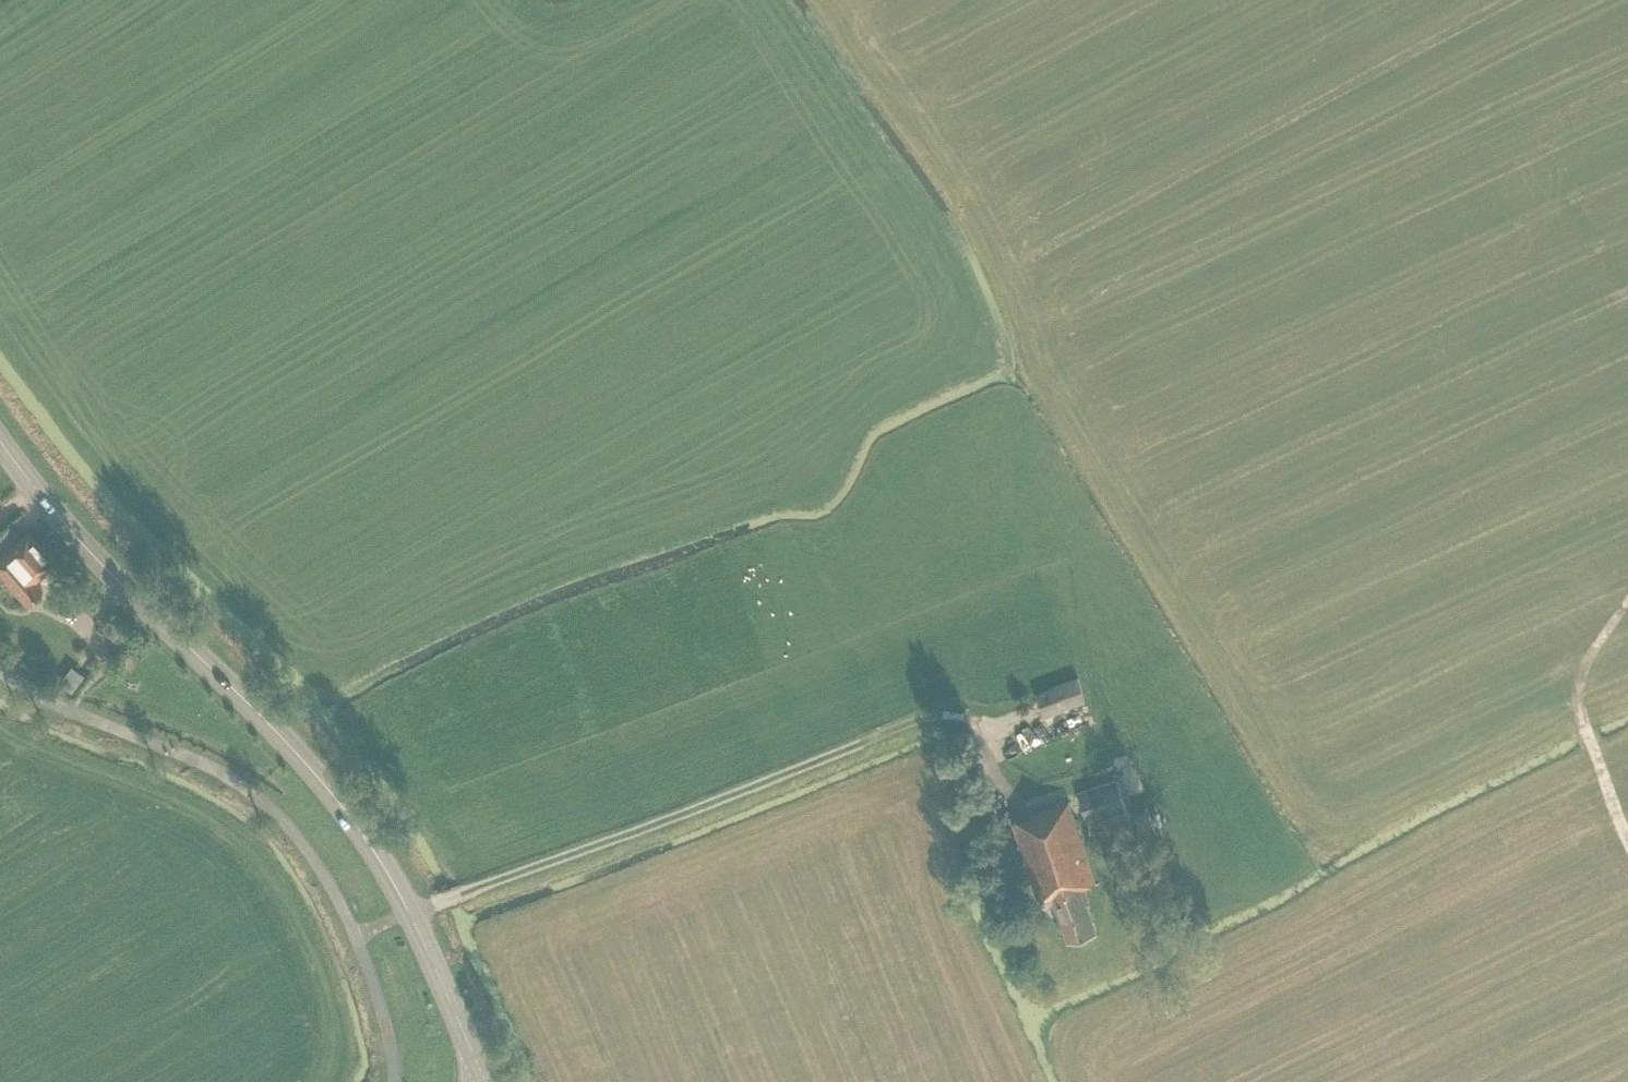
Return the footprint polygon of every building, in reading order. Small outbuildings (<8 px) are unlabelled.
[(1,583),(2,582),(23,606),(42,589),(34,580),(54,563),(27,531),(18,539),(8,528),(0,535),(0,582),(1,583)] [(64,677),(59,684),(71,693),(76,686),(64,677)] [(1043,717),(1085,702),(1078,679),(1035,694),(1043,717)] [(1095,849),(1135,838),(1116,779),(1078,790),(1095,849)] [(1095,931),(1081,888),(1095,883),(1069,801),(1029,814),(1031,817),(1014,822),(1039,901),(1053,896),(1067,940),(1095,931)]
